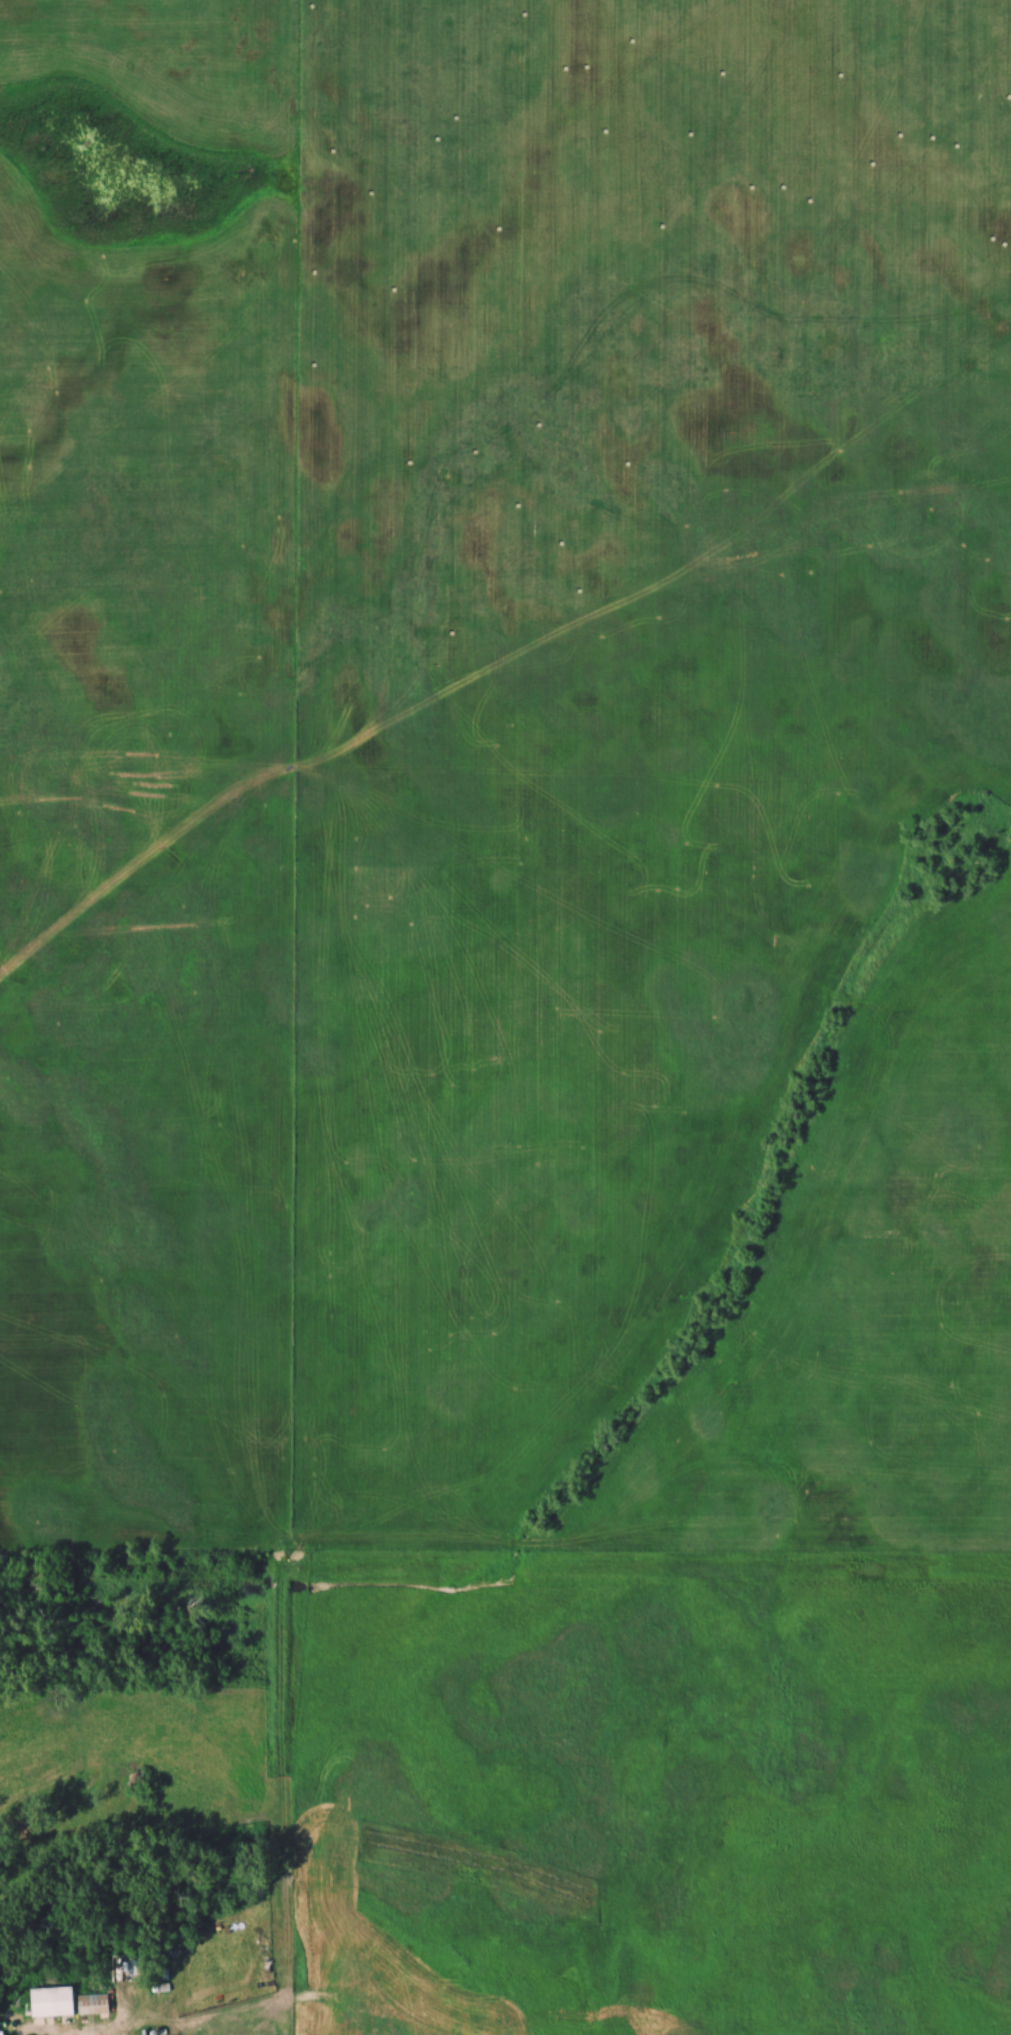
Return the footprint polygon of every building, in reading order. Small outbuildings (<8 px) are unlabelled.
[(31,1990),(32,2020),(75,2018),(74,1988),(31,1990)] [(78,1997),(78,2017),(108,2017),(108,1997),(78,1997)]
